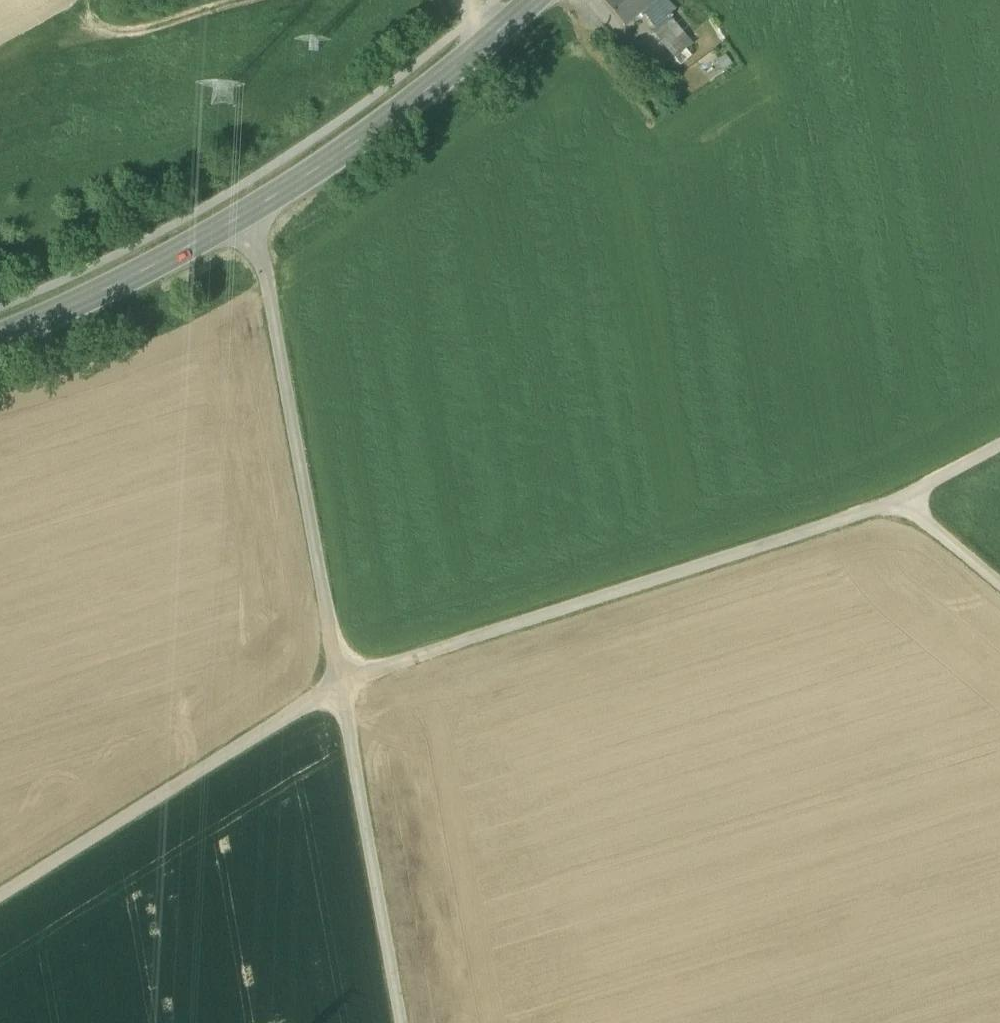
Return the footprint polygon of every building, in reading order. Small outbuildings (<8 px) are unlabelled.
[(625,27),(644,11),(656,1),(656,0),(603,0),(625,27)] [(656,1),(669,16),(676,10),(668,0),(658,0),(656,1)] [(644,11),(658,29),(671,18),(669,16),(656,1),(644,11)] [(693,43),(671,18),(658,29),(654,33),(674,58),(686,49),(693,43)] [(686,49),(674,58),(680,66),(692,56),(686,49)] [(726,55),(716,62),(723,71),(732,64),(726,55)]
